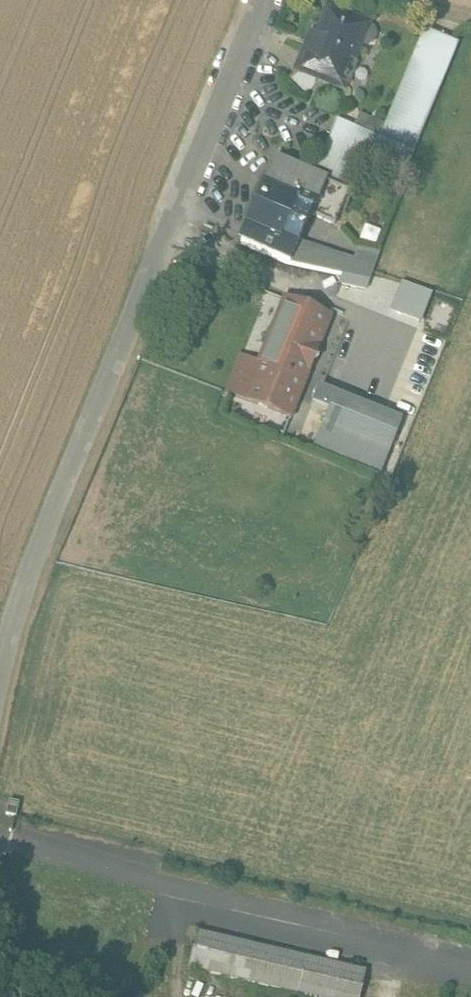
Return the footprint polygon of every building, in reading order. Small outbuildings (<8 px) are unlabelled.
[(377,37),(374,30),(368,28),(368,27),(330,11),(318,38),(316,37),(310,52),(306,51),(298,70),(318,79),(342,89),(343,85),(357,91),(367,68),(353,63),(360,44),(367,47),(374,44),(377,37)] [(324,181),(347,191),(356,170),(400,188),(460,45),(426,31),(380,138),(336,120),(313,176),(324,181)] [(318,79),(298,70),(287,79),(301,97),(313,90),(318,79)] [(310,215),(324,181),(313,176),(274,160),(266,179),(261,176),(252,197),(258,199),(257,202),(251,203),(248,206),(245,214),(245,219),(248,223),(240,243),(287,263),(290,263),(298,243),(310,215)] [(334,224),(347,191),(324,181),(310,215),(334,224)] [(366,223),(360,239),(375,244),(380,228),(366,223)] [(341,254),(298,243),(290,263),(370,280),(379,254),(358,249),(356,260),(350,264),(341,254)] [(239,362),(228,391),(293,416),(331,315),(286,298),(258,370),(239,362)] [(392,327),(387,341),(428,356),(433,342),(392,327)] [(403,421),(321,387),(314,404),(329,411),(327,415),(394,443),(403,421)] [(298,995),(306,959),(198,935),(190,971),(298,995)] [(298,995),(308,996),(361,996),(367,973),(306,959),(298,995)]
